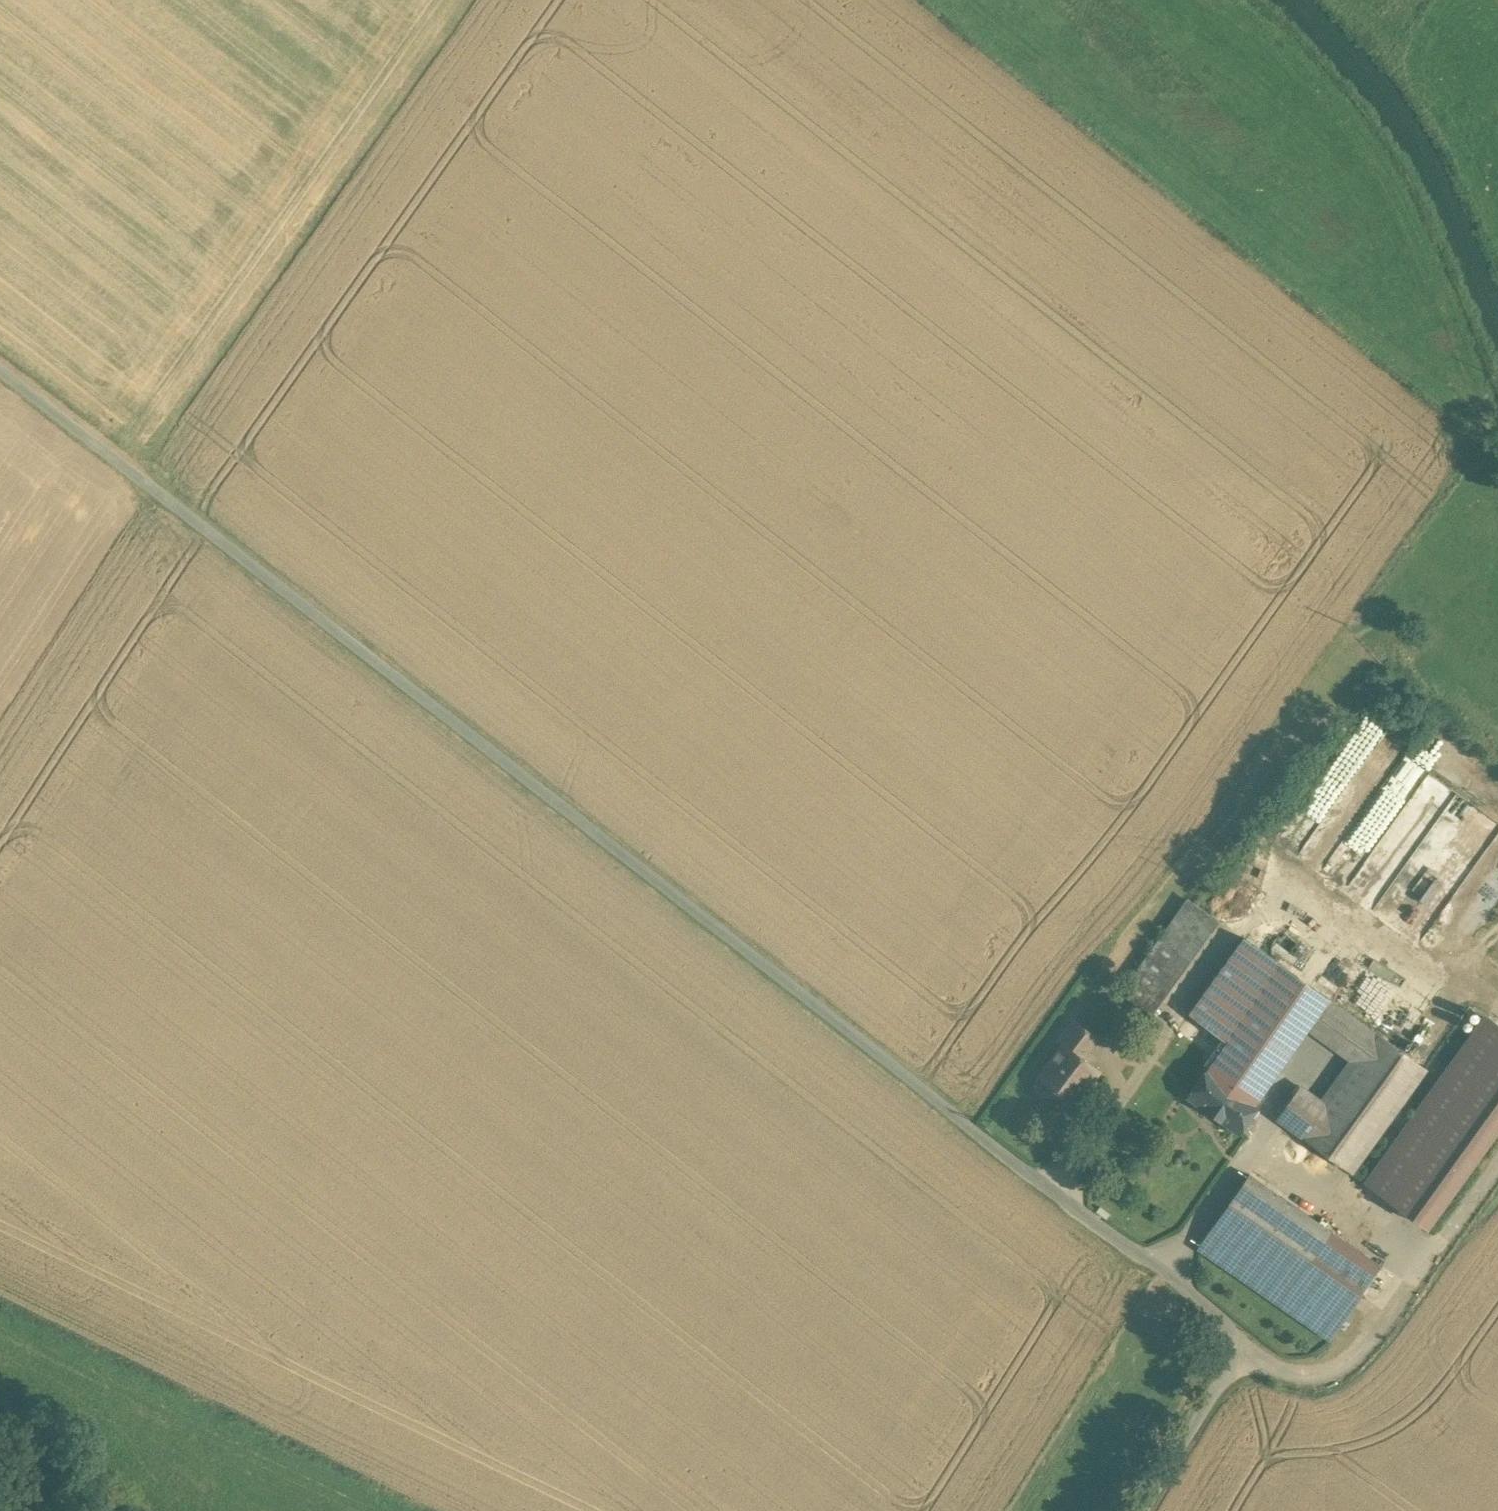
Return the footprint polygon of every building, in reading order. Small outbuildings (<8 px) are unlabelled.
[(1374,909),(1423,940),(1497,823),(1497,819),(1431,777),(1397,830),(1408,836),(1402,846),(1411,852),(1374,909)] [(1189,900),(1123,992),(1151,1013),(1218,921),(1189,900)] [(1246,938),(1191,1014),(1206,1025),(1222,1003),(1261,948),(1246,938)] [(1261,948),(1222,1003),(1243,1018),(1282,963),(1261,948)] [(1227,1041),(1225,1043),(1273,1079),(1298,1043),(1318,1015),(1329,998),(1282,963),(1243,1018),(1227,1041)] [(1355,1017),(1329,998),(1318,1015),(1343,1033),(1355,1017)] [(1222,1003),(1206,1025),(1227,1041),(1243,1018),(1222,1003)] [(1298,1043),(1336,1070),(1346,1056),(1348,1053),(1336,1044),(1343,1033),(1318,1015),(1298,1043)] [(1343,1033),(1336,1044),(1348,1053),(1367,1026),(1355,1017),(1343,1033)] [(1367,1182),(1427,1225),(1497,1126),(1497,1025),(1486,1017),(1367,1182)] [(1073,1020),(1058,1040),(1063,1044),(1072,1050),(1077,1044),(1089,1049),(1097,1038),(1073,1020)] [(1348,1053),(1346,1056),(1359,1066),(1381,1036),(1367,1026),(1348,1053)] [(1334,1083),(1321,1102),(1318,1100),(1297,1130),(1349,1169),(1423,1067),(1381,1036),(1359,1066),(1343,1089),(1334,1083)] [(1273,1079),(1225,1043),(1188,1096),(1238,1133),(1260,1102),(1257,1100),(1273,1079)] [(1099,1070),(1072,1050),(1063,1044),(1039,1075),(1040,1076),(1035,1081),(1036,1089),(1043,1094),(1051,1093),(1055,1087),(1069,1099),(1081,1083),(1086,1086),(1099,1070)] [(1359,1066),(1346,1056),(1336,1070),(1329,1079),(1334,1083),(1343,1089),(1359,1066)] [(1304,1079),(1278,1117),(1297,1130),(1318,1100),(1310,1095),(1315,1088),(1304,1079)] [(1332,1231),(1249,1173),(1228,1203),(1311,1261),(1332,1231)] [(1311,1261),(1228,1203),(1200,1244),(1332,1336),(1360,1295),(1311,1261)] [(1381,1265),(1332,1231),(1311,1261),(1360,1295),(1381,1265)]
